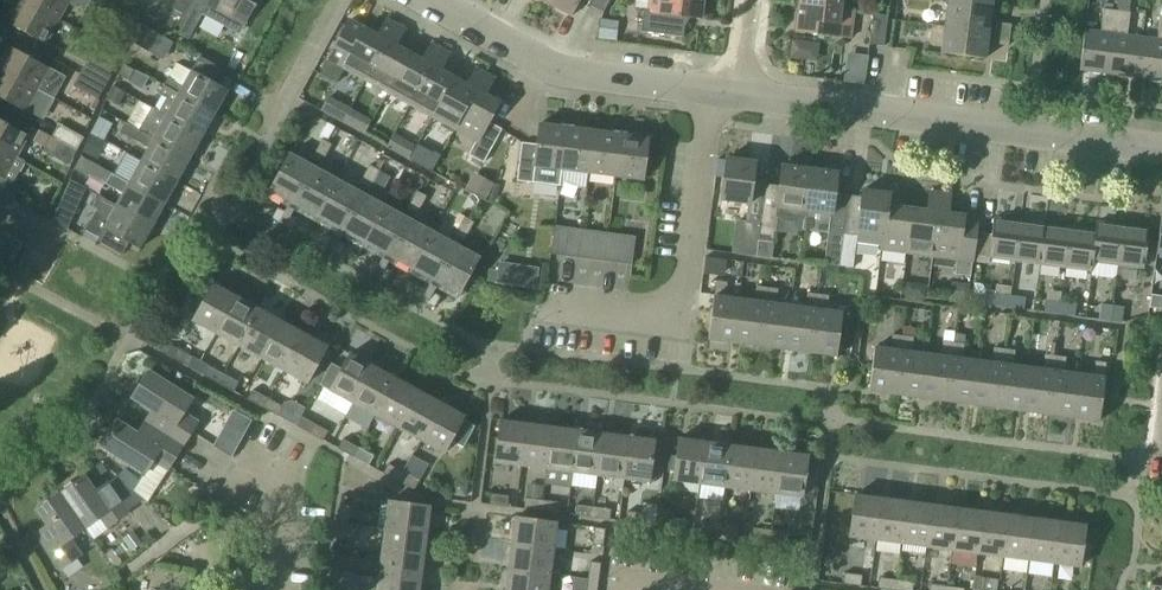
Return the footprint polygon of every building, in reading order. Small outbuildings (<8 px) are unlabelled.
[(16,0),(15,0),(3,22),(42,43),(54,21),(16,0)] [(54,21),(66,0),(82,9),(87,0),(16,0),(54,21)] [(185,16),(194,0),(176,0),(172,8),(185,16)] [(185,16),(198,22),(205,9),(228,21),(234,10),(247,17),(256,0),(194,0),(185,16)] [(549,6),(570,18),(580,0),(552,0),(549,6)] [(603,11),(609,0),(593,0),(591,5),(603,11)] [(647,10),(643,9),(640,31),(682,36),(684,16),(699,18),(702,0),(648,0),(647,10)] [(841,10),(842,0),(798,0),(797,5),(841,10)] [(903,18),(907,0),(890,0),(886,14),(903,18)] [(947,1),(943,27),(986,32),(990,6),(947,1)] [(1116,12),(1108,74),(1136,77),(1141,39),(1125,37),(1130,3),(1118,1),(1116,12)] [(854,12),(841,10),(797,5),(794,30),(850,38),(854,12)] [(1161,81),(1161,6),(1160,18),(1159,18),(1155,41),(1141,39),(1136,77),(1161,81)] [(1077,69),(1108,74),(1116,12),(1102,10),(1099,33),(1083,31),(1077,69)] [(592,12),(589,29),(607,33),(611,17),(592,12)] [(869,47),(883,49),(887,16),(872,14),(869,47)] [(363,80),(394,25),(384,19),(375,36),(349,21),(319,75),(334,84),(342,68),(363,80)] [(994,33),(1009,35),(1010,24),(995,22),(994,33)] [(138,24),(128,41),(162,60),(172,42),(138,24)] [(394,25),(363,80),(386,93),(407,53),(395,46),(404,30),(394,25)] [(986,32),(943,27),(940,54),(983,59),(986,32)] [(1009,35),(994,33),(992,44),(1008,46),(1009,35)] [(407,53),(386,93),(408,105),(439,49),(429,44),(421,61),(407,53)] [(34,89),(46,67),(7,45),(0,57),(0,70),(34,89)] [(439,49),(408,105),(427,115),(422,124),(425,126),(451,78),(439,71),(448,54),(439,49)] [(162,86),(212,115),(225,91),(214,85),(222,71),(197,57),(181,85),(167,77),(162,86)] [(86,61),(78,75),(105,89),(112,76),(86,61)] [(117,75),(127,81),(133,70),(123,64),(117,75)] [(434,119),(454,130),(484,74),(474,69),(465,85),(451,78),(425,126),(429,128),(434,119)] [(0,70),(0,98),(22,110),(34,89),(0,70)] [(484,74),(454,130),(475,142),(467,155),(482,164),(501,131),(487,123),(498,103),(484,95),(493,79),(484,74)] [(105,89),(78,75),(72,86),(98,101),(105,89)] [(164,97),(156,112),(200,137),(212,115),(162,86),(158,94),(164,97)] [(104,98),(117,106),(124,94),(111,87),(104,98)] [(137,131),(187,160),(200,137),(156,112),(150,108),(137,131)] [(90,134),(104,140),(111,125),(97,119),(90,134)] [(13,157),(25,134),(0,120),(0,150),(13,157)] [(50,137),(59,141),(76,151),(82,138),(57,124),(50,137)] [(187,160),(137,131),(124,124),(119,132),(147,147),(139,161),(175,181),(187,160)] [(561,170),(566,127),(546,125),(543,146),(520,144),(515,181),(532,183),(534,167),(561,170)] [(566,127),(561,170),(586,173),(592,131),(566,127)] [(59,141),(50,137),(38,130),(32,141),(53,152),(59,141)] [(586,173),(614,177),(619,134),(592,131),(586,173)] [(619,134),(614,177),(641,180),(647,138),(619,134)] [(315,148),(325,154),(330,144),(320,139),(315,148)] [(406,160),(430,173),(438,159),(414,146),(406,160)] [(320,163),(325,154),(315,148),(310,158),(320,163)] [(13,157),(0,150),(0,194),(13,201),(20,187),(13,183),(24,163),(13,157)] [(267,191),(291,204),(311,168),(287,155),(267,191)] [(760,224),(765,186),(752,184),(755,161),(726,158),(721,199),(748,203),(745,222),(760,224)] [(117,168),(112,176),(162,204),(175,181),(139,161),(131,176),(117,168)] [(363,174),(373,180),(378,170),(368,165),(363,174)] [(756,256),(771,258),(776,217),(801,220),(808,169),(781,165),(778,187),(765,186),(760,224),(756,256)] [(291,204),(315,217),(335,182),(311,168),(291,204)] [(827,233),(842,235),(847,196),(833,194),(836,173),(808,169),(801,220),(800,229),(827,233)] [(367,189),(378,195),(389,176),(378,170),(373,180),(367,189)] [(150,225),(162,204),(112,176),(110,174),(104,185),(120,194),(114,205),(150,225)] [(367,189),(373,180),(363,174),(357,184),(367,189)] [(60,199),(77,207),(85,188),(68,181),(60,199)] [(335,182),(315,217),(339,231),(359,195),(335,182)] [(880,250),(906,254),(911,210),(898,208),(900,188),(889,186),(888,194),(881,246),(880,250)] [(881,246),(888,194),(860,190),(859,198),(847,196),(842,235),(856,237),(855,243),(881,246)] [(410,201),(420,206),(426,196),(416,191),(410,201)] [(911,210),(906,254),(931,257),(939,194),(928,192),(925,211),(911,210)] [(939,194),(931,257),(970,262),(976,219),(947,215),(950,195),(939,194)] [(339,231),(363,244),(382,208),(359,195),(339,231)] [(137,249),(150,225),(114,205),(97,196),(91,206),(108,216),(94,241),(120,255),(127,243),(137,249)] [(415,216),(420,206),(410,201),(405,210),(415,216)] [(271,219),(280,224),(289,208),(287,207),(284,212),(277,208),(271,219)] [(289,208),(280,224),(292,230),(297,219),(290,215),(293,210),(289,208)] [(363,244),(387,257),(407,221),(382,208),(363,244)] [(458,227),(468,232),(473,223),(463,217),(458,227)] [(987,257),(1014,261),(1019,223),(992,219),(987,257)] [(407,221),(387,257),(410,270),(430,234),(407,221)] [(1014,261),(1041,264),(1046,226),(1019,223),(1014,261)] [(1091,261),(1117,265),(1122,227),(1097,223),(1095,233),(1091,261)] [(550,254),(576,258),(579,229),(554,226),(550,254)] [(1041,264),(1065,268),(1070,230),(1046,226),(1041,264)] [(463,242),(468,232),(458,227),(453,236),(463,242)] [(1122,227),(1117,265),(1143,268),(1148,230),(1122,227)] [(576,258),(603,261),(607,233),(579,229),(576,258)] [(1070,230),(1065,268),(1090,271),(1091,261),(1095,233),(1070,230)] [(318,245),(328,251),(337,234),(334,233),(331,238),(324,234),(318,245)] [(607,233),(603,261),(631,265),(634,236),(607,233)] [(337,234),(328,251),(339,256),(345,245),(338,241),(341,236),(337,234)] [(410,270),(434,283),(454,247),(430,234),(410,270)] [(454,247),(434,283),(458,296),(477,260),(454,247)] [(365,271),(376,277),(385,260),(381,258),(379,263),(371,259),(365,271)] [(385,260),(376,277),(386,282),(392,271),(385,267),(388,262),(385,260)] [(495,285),(497,274),(488,272),(486,284),(495,285)] [(708,340),(734,343),(740,299),(726,297),(727,283),(715,282),(708,340)] [(192,321),(215,334),(235,297),(212,284),(192,321)] [(413,297),(423,302),(432,286),(429,284),(426,289),(419,285),(413,297)] [(432,286),(423,302),(434,308),(440,297),(433,293),(436,288),(432,286)] [(755,301),(740,299),(734,343),(760,346),(767,288),(756,287),(755,301)] [(777,289),(767,288),(760,346),(784,350),(790,305),(775,303),(777,289)] [(984,305),(1008,308),(1010,296),(994,294),(994,290),(986,289),(984,305)] [(790,305),(784,350),(810,353),(818,294),(807,293),(805,307),(790,305)] [(818,294),(810,353),(836,356),(842,312),(826,310),(828,295),(818,294)] [(1150,295),(1148,308),(1161,310),(1161,297),(1150,295)] [(1010,296),(1008,308),(1024,310),(1025,298),(1010,296)] [(258,309),(235,297),(215,334),(237,347),(258,309)] [(1043,313),(1059,315),(1061,303),(1044,301),(1043,313)] [(1061,303),(1059,315),(1074,317),(1076,305),(1061,303)] [(1098,320),(1109,321),(1111,306),(1100,304),(1098,320)] [(1111,306),(1109,321),(1121,323),(1123,307),(1111,306)] [(237,347),(260,359),(281,321),(258,309),(237,347)] [(281,321),(260,359),(282,371),(303,334),(281,321)] [(303,334),(282,371),(305,384),(326,347),(303,334)] [(867,390),(893,394),(900,336),(890,335),(888,349),(873,347),(867,390)] [(893,394),(919,397),(925,354),(909,352),(911,337),(900,336),(893,394)] [(919,397),(946,401),(953,343),(942,342),(940,356),(925,354),(919,397)] [(946,401),(970,404),(976,360),(962,358),(963,344),(953,343),(946,401)] [(992,362),(976,360),(970,404),(996,407),(1003,349),(993,348),(992,362)] [(171,359),(187,368),(193,358),(177,349),(171,359)] [(996,407),(1022,411),(1027,367),(1013,365),(1014,351),(1003,349),(996,407)] [(352,404),(372,367),(349,354),(340,370),(333,366),(322,387),(352,404)] [(1027,367),(1022,411),(1046,414),(1053,356),(1043,355),(1041,369),(1027,367)] [(1053,356),(1046,414),(1072,417),(1078,373),(1063,371),(1065,357),(1053,356)] [(1078,373),(1072,417),(1098,421),(1106,363),(1095,361),(1093,375),(1078,373)] [(201,375),(217,384),(222,374),(207,365),(201,375)] [(372,367),(352,404),(375,416),(395,379),(372,367)] [(150,426),(183,446),(198,423),(183,413),(192,399),(148,372),(132,398),(157,414),(150,426)] [(222,374),(217,384),(233,392),(238,383),(222,374)] [(395,379),(375,416),(397,428),(417,392),(395,379)] [(246,400),(262,408),(267,398),(252,390),(246,400)] [(420,441),(439,405),(440,404),(417,392),(397,428),(420,441)] [(267,398),(262,408),(278,417),(283,407),(267,398)] [(439,405),(420,441),(442,453),(450,440),(462,447),(473,427),(461,420),(463,417),(442,405),(439,405)] [(295,427),(322,441),(328,432),(312,423),(314,418),(304,412),(295,427)] [(232,461),(253,424),(233,413),(212,450),(232,461)] [(183,446),(150,426),(142,438),(116,421),(100,447),(144,474),(153,460),(168,470),(183,446)] [(493,464),(520,467),(525,425),(499,422),(493,464)] [(525,425),(520,467),(545,470),(551,428),(525,425)] [(571,473),(576,432),(551,428),(545,470),(571,473)] [(596,477),(602,435),(576,432),(571,473),(596,477)] [(627,438),(602,435),(596,477),(622,480),(627,438)] [(654,442),(627,438),(622,480),(648,483),(654,442)] [(336,449),(352,457),(357,448),(342,439),(336,449)] [(672,482),(698,485),(704,443),(677,440),(672,482)] [(698,485),(714,487),(723,488),(729,447),(704,443),(698,485)] [(723,488),(749,492),(755,450),(729,447),(723,488)] [(357,448),(352,457),(368,466),(373,457),(357,448)] [(755,450),(749,492),(774,495),(780,453),(755,450)] [(780,453),(774,495),(801,498),(803,479),(818,481),(821,459),(806,457),(780,453)] [(108,474),(100,462),(90,468),(99,480),(108,474)] [(382,474),(397,482),(402,473),(387,464),(382,474)] [(402,473),(397,482),(413,491),(419,481),(402,473)] [(60,493),(85,528),(100,517),(108,528),(128,513),(110,489),(99,497),(84,476),(60,493)] [(210,500),(217,486),(212,483),(206,484),(200,494),(210,500)] [(85,528),(60,493),(36,510),(51,531),(39,539),(61,570),(81,555),(69,539),(85,528)] [(490,494),(489,505),(507,507),(508,496),(490,494)] [(879,498),(854,494),(848,537),(874,540),(879,498)] [(874,540),(899,543),(905,501),(879,498),(874,540)] [(523,510),(540,512),(541,501),(524,499),(523,510)] [(541,501),(540,512),(558,515),(560,503),(541,501)] [(905,501),(899,543),(925,547),(930,505),(905,501)] [(387,502),(384,527),(426,533),(429,507),(387,502)] [(337,521),(348,523),(351,505),(340,504),(337,521)] [(575,505),(573,517),(591,519),(592,508),(575,505)] [(925,547),(950,550),(956,508),(930,505),(925,547)] [(592,508),(591,519),(609,521),(610,510),(592,508)] [(956,508),(950,550),(976,554),(981,512),(956,508)] [(625,523),(643,526),(645,514),(626,512),(625,523)] [(1001,557),(1007,515),(981,512),(976,554),(1001,557)] [(1032,519),(1007,515),(1001,557),(1027,561),(1032,519)] [(668,517),(667,528),(685,530),(686,519),(668,517)] [(553,549),(556,524),(514,518),(511,544),(553,549)] [(1052,564),(1058,522),(1032,519),(1027,561),(1052,564)] [(337,521),(335,539),(346,540),(348,523),(337,521)] [(702,521),(701,532),(718,534),(719,524),(702,521)] [(1084,525),(1058,522),(1052,564),(1078,568),(1084,525)] [(737,526),(719,524),(718,534),(736,537),(737,526)] [(426,533),(384,527),(381,553),(423,558),(426,533)] [(753,528),(752,539),(768,541),(770,530),(753,528)] [(592,545),(602,547),(605,530),(594,529),(592,545)] [(141,543),(132,530),(123,537),(132,550),(141,543)] [(770,530),(768,541),(787,543),(788,533),(770,530)] [(511,544),(507,569),(549,575),(553,549),(511,544)] [(381,553),(377,578),(419,584),(423,558),(381,553)] [(331,572),(342,574),(344,556),(333,554),(331,572)] [(587,580),(598,581),(600,563),(590,562),(587,580)] [(505,589),(548,589),(549,575),(507,569),(505,589)] [(329,589),(333,589),(340,589),(342,574),(331,572),(329,589)] [(844,573),(843,584),(860,586),(862,575),(844,573)] [(376,589),(419,589),(419,584),(377,578),(376,589)] [(890,589),(893,589),(894,580),(878,578),(877,588),(890,589)] [(598,581),(587,580),(586,589),(597,589),(598,581)] [(893,589),(913,589),(914,582),(894,580),(893,589)]
